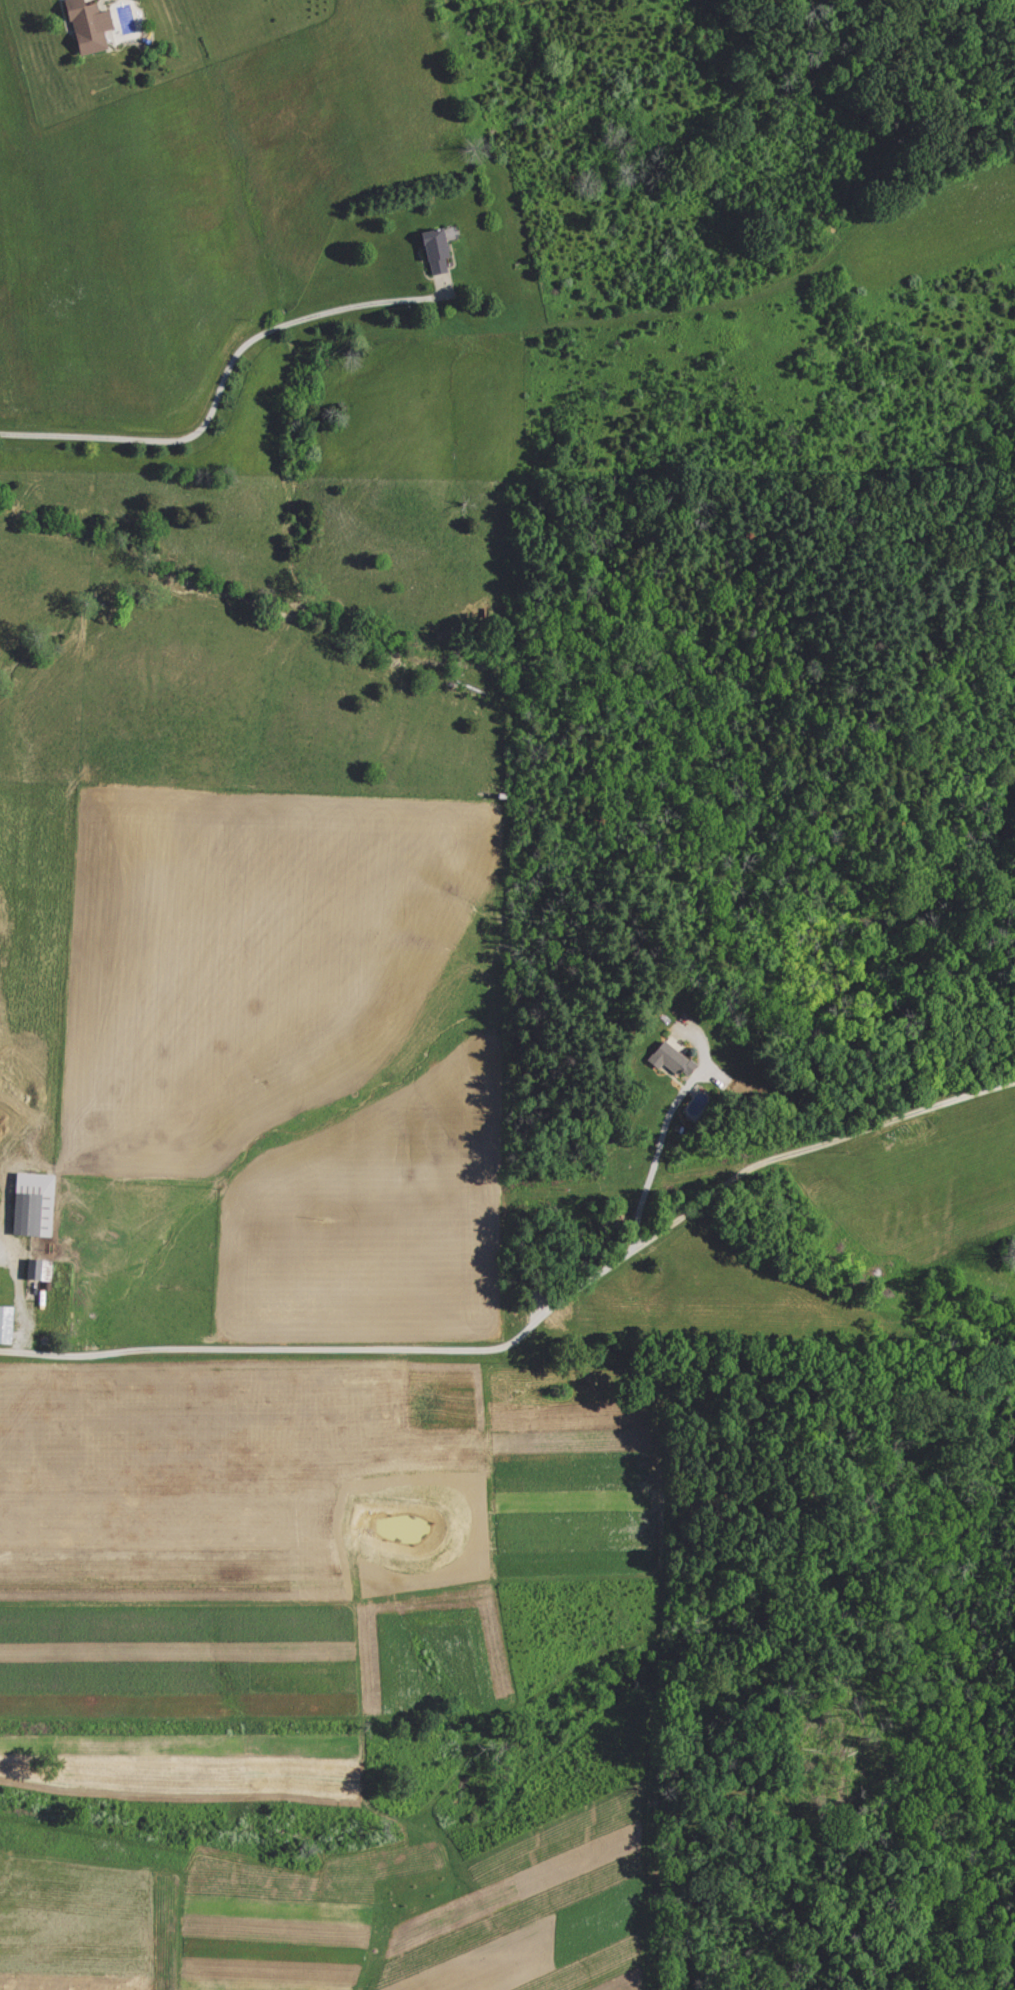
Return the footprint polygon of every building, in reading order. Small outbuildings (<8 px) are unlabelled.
[(84,57),(114,50),(110,33),(121,30),(117,11),(106,14),(104,4),(92,7),(91,0),(73,0),(71,0),(84,57)] [(459,239),(454,224),(414,236),(421,260),(425,259),(430,275),(445,270),(441,259),(445,258),(441,244),(459,239)] [(672,1074),(676,1069),(684,1076),(692,1066),(660,1039),(642,1060),(654,1070),(660,1063),(672,1074)] [(59,1175),(20,1173),(18,1235),(57,1237),(59,1175)] [(29,1279),(54,1282),(56,1261),(32,1259),(29,1279)]
